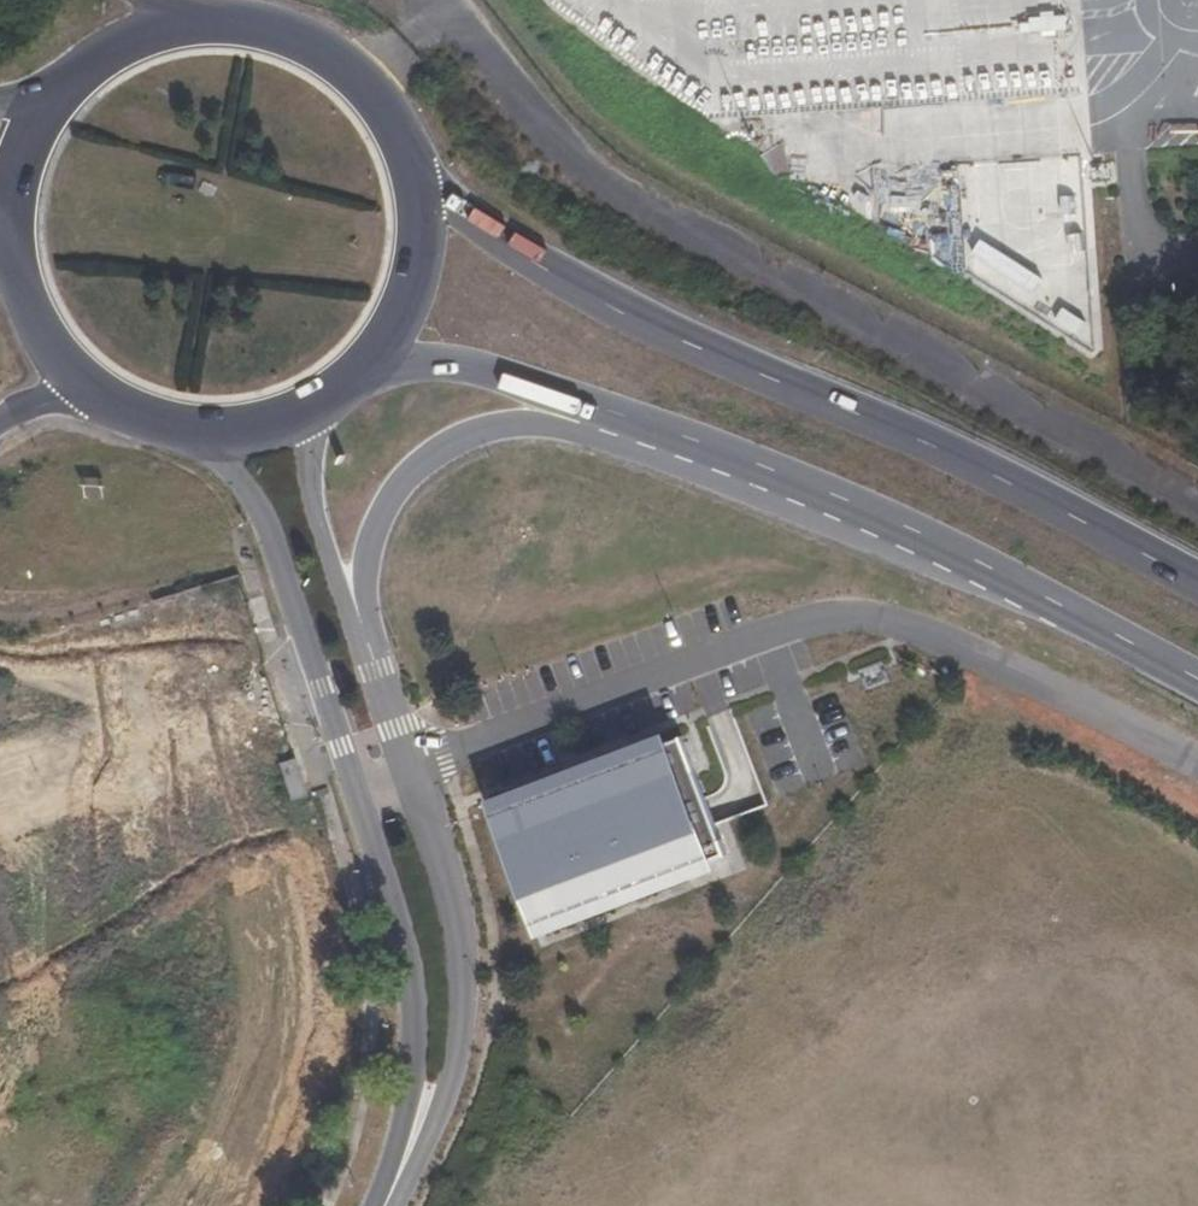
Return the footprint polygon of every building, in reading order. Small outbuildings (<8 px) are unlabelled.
[(485,785),(533,907),(715,839),(706,817),(671,722),(590,750),(552,763),(485,785)]
